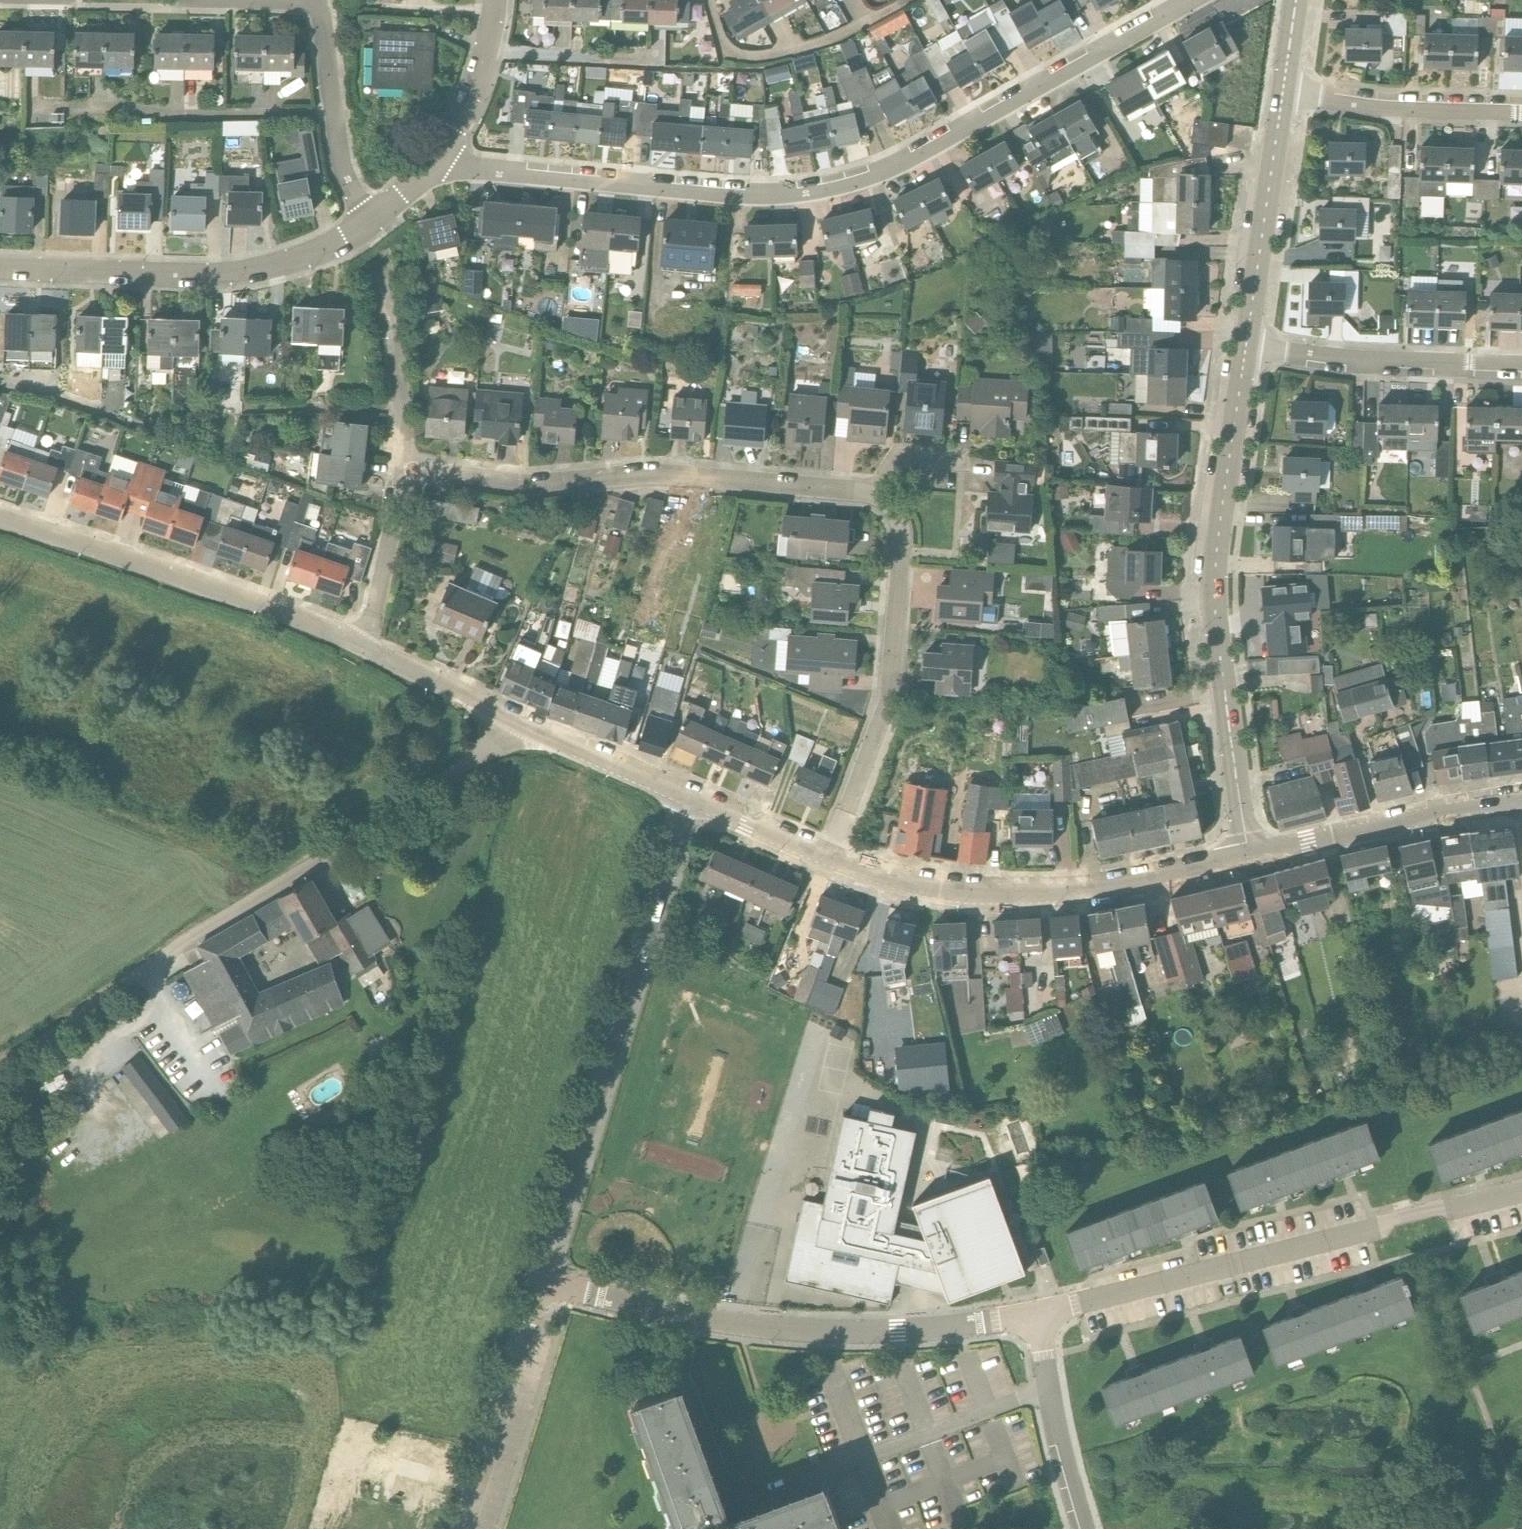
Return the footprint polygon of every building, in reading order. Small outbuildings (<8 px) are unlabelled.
[(573,0),(534,0),(534,16),(545,16),(545,17),(573,18),(573,0)] [(573,18),(611,19),(612,0),(573,0),(573,18)] [(651,0),(612,0),(611,19),(650,20),(651,0)] [(678,0),(651,0),(650,20),(690,21),(691,1),(678,1),(678,0)] [(770,14),(762,0),(734,0),(731,1),(735,8),(725,14),(739,39),(773,19),(770,14)] [(782,14),(806,0),(762,0),(770,14),(780,9),(782,14)] [(828,29),(848,19),(838,0),(824,0),(815,4),(828,29)] [(949,16),(940,0),(926,0),(939,22),(949,16)] [(1033,4),(1031,0),(1009,12),(1003,1),(990,8),(994,14),(992,15),(1011,48),(1025,40),(1029,48),(1051,35),(1037,12),(1033,4)] [(1037,12),(1051,35),(1073,23),(1060,0),(1031,0),(1033,4),(1037,12)] [(1080,9),(1092,3),(1097,11),(1117,0),(1075,0),(1080,9)] [(1000,54),(1011,48),(992,15),(989,8),(956,26),(959,33),(968,48),(982,74),(1004,62),(1000,54)] [(892,51),(890,48),(882,33),(909,19),(904,9),(869,28),(883,56),(892,51)] [(1347,30),(1346,59),(1356,59),(1356,64),(1363,67),(1366,67),(1369,59),(1380,59),(1381,31),(1392,31),(1392,35),(1404,35),(1405,10),(1381,10),(1381,25),(1366,24),(1366,30),(1347,30)] [(1452,34),(1425,33),(1425,15),(1414,14),(1413,35),(1425,36),(1424,66),(1450,67),(1452,34)] [(1492,38),(1492,17),(1478,17),(1478,35),(1452,34),(1450,67),(1477,68),(1478,37),(1492,38)] [(1505,36),(1506,17),(1492,17),(1492,38),(1505,38),(1504,69),(1521,70),(1521,37),(1505,36)] [(361,30),(368,30),(372,26),(382,26),(382,20),(371,20),(371,18),(361,18),(361,30)] [(1239,52),(1237,48),(1222,22),(1211,28),(1210,27),(1184,42),(1202,76),(1229,61),(1227,59),(1239,52)] [(26,32),(0,32),(0,64),(26,64),(26,32)] [(53,74),(54,33),(26,32),(26,64),(26,73),(53,74)] [(435,34),(415,33),(376,32),(374,67),(374,87),(408,88),(408,84),(432,85),(433,49),(434,49),(435,34)] [(106,66),(106,34),(78,33),(78,65),(106,66)] [(982,74),(968,48),(959,33),(925,51),(938,77),(952,69),(961,86),(982,74)] [(134,66),(134,34),(106,34),(106,66),(134,66)] [(185,78),(186,35),(158,35),(158,67),(172,67),(172,78),(185,78)] [(213,67),(214,35),(186,35),(185,78),(199,78),(199,67),(213,67)] [(265,82),(266,36),(238,36),(237,73),(251,74),(251,82),(265,82)] [(294,51),(294,48),(294,37),(266,36),(265,82),(281,83),(281,75),(305,75),(305,54),(296,54),(296,51),(294,51)] [(925,51),(924,48),(918,36),(914,38),(911,41),(909,45),(909,49),(909,53),(911,57),(916,65),(896,77),(895,77),(914,112),(937,100),(927,83),(938,77),(925,51)] [(860,52),(858,48),(853,39),(841,46),(848,58),(860,52)] [(1154,104),(1184,87),(1167,55),(1136,72),(1154,104)] [(861,96),(852,72),(848,63),(836,67),(839,78),(849,101),(851,100),(861,96)] [(1189,63),(1178,70),(1184,81),(1196,74),(1189,63)] [(852,72),(861,96),(866,106),(880,101),(893,124),(914,112),(895,77),(896,77),(889,66),(874,76),(877,82),(874,84),(866,66),(852,72)] [(775,67),(764,69),(767,83),(779,81),(775,67)] [(643,85),(653,85),(654,71),(644,71),(643,85)] [(694,73),(686,72),(685,72),(683,85),(693,86),(694,73)] [(1123,121),(1154,104),(1136,72),(1106,89),(1123,121)] [(819,81),(811,83),(814,94),(822,92),(819,81)] [(551,138),(556,84),(555,84),(554,96),(536,95),(536,93),(535,92),(515,90),(512,122),(527,123),(526,135),(551,138)] [(575,140),(579,102),(579,100),(565,99),(566,85),(556,84),(551,138),(575,140)] [(854,113),(851,100),(849,101),(836,104),(832,86),(823,88),(836,144),(860,139),(854,113)] [(811,150),(836,144),(823,88),(823,89),(824,94),(815,96),(818,109),(804,112),(799,90),(811,150)] [(599,143),(604,99),(605,91),(595,90),(594,104),(579,102),(575,140),(599,143)] [(636,91),(630,90),(629,101),(640,102),(641,91),(636,91)] [(788,155),(811,150),(799,90),(789,92),(796,126),(782,129),(788,155)] [(643,102),(640,102),(629,101),(604,99),(599,143),(625,145),(626,132),(640,134),(643,102)] [(683,99),(682,99),(681,99),(680,111),(656,109),(656,104),(643,102),(640,134),(653,136),(652,148),(679,150),(683,99)] [(690,124),(692,100),(683,99),(679,150),(702,152),(705,125),(690,124)] [(1099,133),(1096,127),(1080,100),(1053,115),(1077,156),(1078,156),(1084,165),(1104,153),(1095,135),(1099,133)] [(720,116),(730,118),(731,103),(721,102),(720,116)] [(766,107),(765,104),(754,104),(753,118),(731,115),(732,103),(731,103),(730,118),(729,127),(727,154),(751,156),(752,146),(769,146),(768,132),(766,107)] [(768,132),(782,129),(777,105),(766,107),(768,132)] [(65,113),(51,113),(51,122),(65,122),(65,113)] [(1055,170),(1077,156),(1053,115),(1029,129),(1034,137),(1021,145),(1038,175),(1045,189),(1049,186),(1051,183),(1054,179),(1055,176),(1055,172),(1055,170)] [(1225,148),(1229,124),(1195,119),(1191,143),(1194,143),(1192,159),(1206,155),(1208,145),(1225,148)] [(727,154),(729,127),(705,125),(702,152),(727,154)] [(321,171),(312,129),(299,132),(304,157),(275,163),(279,182),(286,216),(314,211),(307,174),(321,171)] [(983,154),(997,178),(1019,166),(1005,142),(983,154)] [(1331,143),(1330,172),(1364,173),(1364,144),(1331,143)] [(1401,198),(1401,173),(1402,145),(1389,145),(1388,198),(1401,198)] [(1446,181),(1448,147),(1421,146),(1420,177),(1406,177),(1405,207),(1419,207),(1419,196),(1446,197),(1446,181)] [(1473,179),(1474,148),(1448,147),(1446,181),(1473,182),(1472,199),(1486,200),(1487,180),(1473,179)] [(1501,149),(1500,180),(1487,180),(1486,200),(1500,200),(1500,183),(1521,183),(1521,150),(1501,149)] [(975,191),(997,178),(983,154),(962,167),(975,191)] [(1209,203),(1209,175),(1199,175),(1199,166),(1204,166),(1205,165),(1206,155),(1192,159),(1180,162),(1154,167),(1150,168),(1150,178),(1153,178),(1153,202),(1209,203)] [(110,174),(110,164),(96,164),(96,173),(95,197),(109,197),(110,176),(110,174)] [(110,176),(123,176),(124,165),(110,164),(110,174),(110,176)] [(164,221),(166,169),(151,169),(150,182),(138,182),(137,194),(121,194),(120,226),(152,227),(152,220),(164,221)] [(48,195),(49,171),(35,171),(34,186),(34,190),(34,194),(48,195)] [(220,192),(220,171),(207,171),(207,184),(192,183),(192,197),(174,196),(173,228),(205,229),(206,198),(220,199),(220,192)] [(250,176),(220,175),(220,192),(230,192),(229,208),(230,208),(229,223),(261,224),(262,208),(263,193),(249,193),(250,176)] [(917,190),(929,214),(952,204),(940,179),(917,190)] [(32,230),(34,194),(34,190),(3,189),(2,229),(32,230)] [(906,225),(929,214),(917,190),(895,201),(906,225)] [(1058,191),(1049,195),(1055,208),(1064,203),(1058,191)] [(1369,212),(1370,198),(1344,197),(1343,210),(1321,210),(1320,238),(1354,239),(1355,212),(1369,212)] [(63,238),(94,238),(95,202),(64,201),(63,238)] [(519,233),(522,206),(487,202),(486,207),(481,206),(479,232),(501,234),(502,231),(519,233)] [(1208,231),(1209,203),(1153,202),(1152,232),(1125,231),(1113,231),(1113,244),(1125,244),(1155,245),(1155,233),(1179,234),(1179,231),(1208,231)] [(556,213),(556,209),(522,206),(519,233),(519,236),(560,239),(562,213),(556,213)] [(846,215),(853,241),(877,236),(871,209),(846,215)] [(608,262),(613,215),(587,212),(582,265),(583,265),(583,264),(608,266),(608,262)] [(454,213),(421,220),(425,236),(429,235),(433,250),(461,244),(454,213)] [(636,265),(641,217),(613,215),(608,262),(636,265)] [(828,247),(853,241),(846,215),(822,221),(828,247)] [(712,272),(716,224),(667,220),(663,268),(712,272)] [(771,226),(772,253),(797,252),(796,225),(771,226)] [(747,253),(772,253),(771,226),(746,226),(747,253)] [(397,233),(388,239),(392,254),(402,251),(397,233)] [(1439,243),(1430,243),(1430,255),(1438,255),(1439,243)] [(1154,257),(1155,245),(1125,244),(1125,257),(1142,257),(1154,257)] [(1495,254),(1482,260),(1487,271),(1500,265),(1495,254)] [(801,288),(816,287),(814,260),(800,261),(801,288)] [(1196,289),(1197,261),(1167,260),(1166,288),(1196,289)] [(465,293),(482,299),(483,271),(466,270),(465,293)] [(858,271),(839,277),(845,297),(864,292),(858,271)] [(1465,293),(1463,293),(1463,282),(1437,282),(1437,292),(1436,325),(1464,326),(1465,293)] [(1310,283),(1309,323),(1329,323),(1329,312),(1343,313),(1344,284),(1310,283)] [(762,296),(762,285),(733,284),(733,294),(762,296)] [(441,288),(424,291),(428,312),(444,309),(441,288)] [(1195,317),(1196,289),(1166,288),(1165,317),(1195,317)] [(1436,325),(1437,292),(1409,292),(1408,324),(1436,325)] [(1519,328),(1520,295),(1491,294),(1490,327),(1519,328)] [(513,300),(505,299),(505,305),(513,308),(513,300)] [(318,350),(320,308),(296,307),(294,349),(318,350)] [(342,351),(344,309),(320,308),(318,350),(318,368),(340,369),(341,351),(342,351)] [(976,311),(965,322),(975,333),(987,322),(976,311)] [(30,369),(32,314),(8,313),(7,346),(5,346),(4,368),(30,369)] [(55,348),(56,315),(32,314),(30,369),(57,370),(57,348),(55,348)] [(711,328),(722,331),(725,318),(714,315),(711,328)] [(1153,331),(1153,318),(1125,318),(1125,317),(1120,315),(1114,316),(1114,318),(1111,318),(1111,330),(1119,331),(1153,331)] [(1395,315),(1378,315),(1378,335),(1388,335),(1388,330),(1395,330),(1395,315)] [(103,351),(104,317),(80,316),(79,350),(103,351)] [(126,352),(128,318),(104,317),(103,351),(102,370),(126,371),(126,352)] [(246,360),(248,319),(224,318),(223,329),(213,329),(212,351),(222,351),(222,359),(246,360)] [(173,368),(175,319),(151,319),(150,352),(150,367),(173,368)] [(197,366),(199,320),(175,319),(173,368),(174,368),(173,402),(195,403),(196,366),(197,366)] [(270,362),(272,320),(248,319),(246,360),(270,362)] [(1034,346),(1051,346),(1051,334),(1033,334),(1034,346)] [(557,337),(550,335),(549,335),(544,340),(546,348),(554,350),(559,343),(557,337)] [(1088,368),(1109,367),(1108,347),(1088,348),(1088,368)] [(1185,375),(1185,348),(1151,347),(1150,374),(1185,375)] [(946,382),(917,379),(920,350),(903,349),(903,352),(901,372),(899,390),(909,391),(906,430),(941,434),(946,382)] [(901,372),(903,352),(892,351),(890,371),(901,372)] [(770,375),(779,375),(779,366),(770,366),(770,375)] [(889,392),(854,389),(856,367),(842,366),(840,387),(838,401),(838,412),(837,415),(850,416),(849,439),(885,442),(889,392)] [(1184,403),(1185,375),(1150,374),(1148,402),(1184,403)] [(1026,409),(1028,376),(1011,375),(1010,382),(976,379),(975,387),(959,386),(957,417),(973,418),(973,425),(984,425),(983,434),(1008,436),(1010,408),(1026,409)] [(428,435),(463,438),(467,390),(448,389),(448,398),(431,396),(428,435)] [(502,441),(517,443),(517,437),(519,438),(523,394),(478,390),(475,418),(484,419),(483,435),(502,436),(502,441)] [(603,436),(637,439),(640,414),(646,415),(648,391),(635,390),(634,396),(607,394),(603,436)] [(11,394),(0,393),(0,429),(2,424),(7,410),(11,394)] [(788,440),(822,443),(827,399),(792,395),(788,440)] [(544,440),(574,443),(577,410),(548,408),(548,399),(536,398),(534,422),(545,425),(544,440)] [(671,437),(705,440),(708,400),(675,398),(671,437)] [(838,412),(838,401),(828,401),(827,411),(838,412)] [(1326,432),(1327,404),(1293,402),(1292,431),(1326,432)] [(726,442),(762,445),(765,406),(729,403),(726,442)] [(1104,415),(1132,416),(1133,404),(1105,403),(1104,415)] [(1379,404),(1378,423),(1364,422),(1363,448),(1364,448),(1363,456),(1372,457),(1379,457),(1379,434),(1385,434),(1385,449),(1407,450),(1407,442),(1409,405),(1379,404)] [(1438,441),(1438,406),(1409,405),(1407,442),(1436,443),(1436,441),(1438,441)] [(1497,408),(1467,407),(1466,436),(1481,437),(1480,451),(1496,452),(1496,438),(1497,408)] [(1497,408),(1496,438),(1521,439),(1521,408),(1497,408)] [(8,426),(13,412),(7,410),(2,424),(8,426)] [(1104,415),(1102,415),(1102,416),(1082,416),(1082,430),(1111,431),(1110,466),(1119,466),(1118,482),(1140,483),(1141,463),(1175,465),(1176,433),(1131,432),(1132,416),(1104,415)] [(1068,416),(1068,418),(1068,431),(1074,431),(1074,430),(1082,430),(1082,416),(1068,416)] [(1068,431),(1068,418),(1049,419),(1049,431),(1068,431)] [(338,422),(337,423),(325,422),(321,452),(313,451),(365,457),(369,426),(338,422)] [(1363,448),(1364,422),(1351,422),(1351,447),(1363,448)] [(37,447),(11,438),(14,428),(8,426),(2,424),(0,429),(0,449),(7,451),(4,459),(0,472),(0,479),(23,487),(37,447)] [(253,429),(241,427),(239,439),(251,441),(253,429)] [(1438,441),(1436,441),(1436,443),(1435,477),(1450,477),(1451,441),(1438,441)] [(70,471),(77,450),(65,446),(64,452),(52,449),(51,452),(37,447),(23,487),(50,496),(56,477),(59,467),(70,471)] [(103,459),(77,450),(70,471),(81,475),(72,503),(96,511),(108,477),(109,475),(99,471),(103,459)] [(272,455),(256,451),(252,467),(267,472),(272,455)] [(362,485),(365,457),(313,451),(309,478),(308,488),(328,496),(330,481),(362,485)] [(212,457),(197,452),(193,464),(209,469),(212,457)] [(1372,465),(1372,457),(1363,456),(1363,465),(1372,465)] [(1317,501),(1317,488),(1318,459),(1285,458),(1284,487),(1292,487),(1292,500),(1317,501)] [(135,513),(152,465),(138,460),(132,478),(130,478),(130,480),(113,475),(114,472),(111,471),(109,475),(108,477),(96,511),(121,520),(124,510),(135,513)] [(982,532),(997,533),(997,528),(1030,531),(1035,464),(997,461),(995,481),(999,481),(998,493),(990,493),(987,517),(983,517),(982,532)] [(165,478),(167,470),(152,465),(135,513),(147,518),(143,527),(169,536),(182,496),(171,493),(174,481),(165,478)] [(1068,484),(1052,485),(1053,500),(1069,498),(1068,484)] [(1150,520),(1152,488),(1109,484),(1105,515),(1090,514),(1088,529),(1120,533),(1122,518),(1150,520)] [(207,545),(224,497),(200,488),(196,501),(182,496),(169,536),(195,545),(196,541),(207,545)] [(318,528),(302,523),(307,507),(310,504),(314,494),(305,491),(301,505),(286,547),(297,551),(289,577),(315,586),(325,557),(310,552),(318,528)] [(239,528),(247,505),(224,497),(207,545),(219,549),(218,553),(241,561),(251,532),(239,528)] [(657,528),(659,520),(665,501),(649,497),(641,525),(657,530),(657,528)] [(627,530),(630,521),(635,502),(620,498),(612,526),(627,530)] [(480,507),(433,499),(430,517),(477,525),(480,507)] [(286,547),(301,505),(287,500),(277,529),(267,526),(266,527),(254,523),(251,533),(251,532),(241,561),(266,569),(275,544),(286,547)] [(688,508),(665,501),(657,528),(680,535),(688,508)] [(826,519),(826,515),(811,514),(811,517),(784,515),(783,537),(788,538),(787,554),(828,558),(829,554),(847,555),(850,521),(826,519)] [(1274,557),(1334,558),(1334,528),(1400,529),(1400,516),(1316,514),(1316,527),(1275,526),(1274,557)] [(580,534),(594,538),(597,521),(583,518),(580,534)] [(1073,530),(1057,537),(1065,554),(1080,547),(1073,530)] [(622,538),(608,534),(602,553),(617,557),(622,538)] [(458,545),(437,541),(434,559),(454,563),(458,545)] [(325,557),(315,586),(340,594),(349,568),(364,573),(372,548),(355,542),(351,554),(341,551),(338,561),(325,557)] [(988,562),(1017,564),(1018,547),(989,546),(988,562)] [(1160,582),(1161,551),(1130,550),(1126,546),(1115,546),(1114,567),(1107,573),(1107,587),(1116,596),(1130,597),(1140,587),(1141,581),(1160,582)] [(496,602),(493,601),(503,578),(476,566),(466,589),(451,583),(436,619),(481,638),(496,602)] [(833,583),(834,569),(787,566),(785,585),(798,586),(806,596),(812,596),(811,618),(849,622),(850,611),(858,612),(859,601),(860,585),(833,583)] [(960,588),(939,586),(937,619),(981,621),(998,623),(999,603),(990,603),(993,573),(962,570),(960,588)] [(1314,582),(1268,582),(1268,613),(1271,613),(1271,650),(1306,650),(1306,613),(1314,613),(1314,582)] [(605,618),(603,617),(607,602),(600,600),(596,612),(594,611),(593,615),(581,611),(574,636),(581,638),(571,671),(562,668),(557,684),(558,684),(547,714),(573,723),(595,659),(600,642),(598,641),(605,618)] [(1099,622),(1102,622),(1127,619),(1126,604),(1098,607),(1099,622)] [(1087,616),(1069,612),(1065,627),(1083,632),(1087,616)] [(547,642),(555,618),(545,615),(534,649),(520,643),(507,671),(499,689),(522,699),(547,642)] [(572,635),(575,619),(564,617),(561,633),(572,635)] [(1118,654),(1131,653),(1167,649),(1164,619),(1115,623),(1118,654)] [(722,629),(709,620),(701,632),(714,641),(722,629)] [(1031,622),(1030,637),(1039,637),(1040,623),(1031,622)] [(1462,627),(1453,628),(1454,636),(1463,636),(1462,627)] [(854,675),(856,641),(791,636),(788,669),(812,672),(811,687),(841,690),(842,674),(854,675)] [(566,651),(547,642),(522,699),(538,706),(537,710),(547,714),(558,684),(557,684),(562,668),(560,667),(566,651)] [(610,702),(610,700),(595,695),(609,644),(600,642),(595,659),(573,723),(599,732),(610,702)] [(926,652),(924,676),(937,677),(936,691),(969,694),(973,646),(943,644),(943,653),(926,652)] [(1134,686),(1171,683),(1167,649),(1131,653),(1131,654),(1119,655),(1120,671),(1133,670),(1134,686)] [(623,705),(628,687),(637,656),(630,654),(623,652),(610,700),(610,702),(599,732),(599,733),(624,741),(630,722),(635,709),(623,705)] [(1323,673),(1323,684),(1333,684),(1332,665),(1323,665),(1323,673)] [(1363,685),(1339,693),(1347,720),(1407,702),(1398,675),(1386,679),(1386,678),(1363,685)] [(673,722),(680,695),(683,685),(675,683),(675,682),(660,677),(650,713),(646,728),(639,747),(663,755),(670,736),(673,722)] [(1069,730),(1094,726),(1129,719),(1125,696),(1066,707),(1069,730)] [(1521,771),(1521,705),(1518,704),(1517,697),(1503,698),(1509,740),(1513,772),(1521,771)] [(1513,772),(1509,740),(1498,741),(1493,702),(1480,703),(1481,709),(1482,714),(1482,721),(1484,732),(1485,742),(1489,775),(1513,772)] [(701,755),(712,728),(700,722),(706,708),(694,703),(688,717),(687,717),(683,725),(675,743),(701,755)] [(735,709),(732,716),(742,720),(740,711),(735,709)] [(1430,709),(1420,713),(1422,717),(1431,714),(1430,709)] [(732,716),(724,733),(712,728),(701,755),(723,764),(742,720),(732,716)] [(1111,757),(1150,750),(1183,744),(1178,720),(1131,730),(1129,719),(1094,726),(1096,736),(1107,735),(1111,757)] [(744,773),(755,747),(739,740),(741,734),(745,735),(750,723),(742,720),(723,764),(744,773)] [(1489,775),(1485,742),(1484,732),(1482,721),(1469,722),(1468,720),(1454,721),(1462,778),(1489,775)] [(1463,779),(1462,778),(1454,721),(1430,726),(1425,733),(1428,752),(1432,752),(1437,783),(1463,779)] [(1394,729),(1401,751),(1407,770),(1422,765),(1408,724),(1394,729)] [(1328,735),(1334,757),(1336,763),(1355,757),(1348,729),(1340,732),(1329,735),(1328,735)] [(1414,791),(1407,770),(1401,751),(1394,729),(1367,738),(1373,761),(1369,762),(1378,800),(1414,791)] [(1286,761),(1306,756),(1308,763),(1311,774),(1329,769),(1335,768),(1333,763),(1336,763),(1334,757),(1328,735),(1328,733),(1302,739),(1300,731),(1280,736),(1286,761)] [(805,765),(815,741),(797,733),(789,758),(805,765)] [(777,766),(781,759),(787,743),(774,737),(767,752),(755,747),(744,773),(770,784),(777,766)] [(1154,771),(1170,769),(1177,803),(1165,805),(1171,841),(1202,834),(1183,744),(1150,750),(1154,771)] [(791,794),(818,806),(838,760),(824,754),(816,774),(802,768),(791,794)] [(1069,755),(1054,756),(1056,801),(1072,800),(1069,755)] [(1367,802),(1355,757),(1336,763),(1333,763),(1335,768),(1342,796),(1335,798),(1340,814),(1368,807),(1367,802)] [(1312,776),(1313,776),(1317,785),(1332,780),(1329,769),(1311,774),(1312,776)] [(1325,818),(1317,785),(1313,776),(1312,776),(1270,786),(1281,829),(1325,818)] [(939,834),(947,789),(907,783),(896,851),(929,856),(933,832),(939,834)] [(984,832),(987,810),(1006,812),(1009,789),(970,784),(959,861),(987,863),(991,832),(984,832)] [(1100,856),(1171,841),(1165,805),(1093,819),(1100,856)] [(1013,845),(1053,845),(1053,809),(1013,809),(1013,845)] [(1520,877),(1513,827),(1470,832),(1469,832),(1474,866),(1476,879),(1477,883),(1482,882),(1485,910),(1508,907),(1509,907),(1505,879),(1520,877)] [(1449,883),(1476,879),(1474,866),(1469,832),(1461,833),(1461,834),(1442,837),(1445,861),(1449,883)] [(1449,883),(1445,861),(1442,837),(1401,846),(1409,886),(1412,903),(1452,907),(1451,896),(1449,883)] [(1387,845),(1341,856),(1349,890),(1369,886),(1366,873),(1392,867),(1387,845)] [(725,887),(736,860),(715,851),(704,878),(725,887)] [(1329,902),(1326,889),(1332,888),(1325,859),(1274,873),(1284,905),(1285,905),(1284,901),(1297,897),(1300,909),(1305,912),(1327,906),(1329,902)] [(727,891),(744,898),(746,896),(757,869),(736,860),(725,887),(728,888),(727,891)] [(767,905),(778,878),(757,869),(746,896),(767,905)] [(1273,907),(1284,905),(1274,873),(1251,879),(1260,911),(1270,945),(1287,938),(1280,914),(1276,915),(1273,907)] [(787,914),(799,887),(778,878),(767,905),(787,914)] [(270,941),(269,940),(294,925),(304,943),(305,942),(319,964),(341,951),(350,966),(369,956),(368,953),(391,940),(372,907),(355,917),(352,911),(335,921),(311,881),(199,946),(207,960),(186,973),(216,1027),(236,1015),(241,1023),(221,1033),(232,1054),(252,1043),(254,1045),(264,1042),(344,1004),(326,964),(261,994),(241,957),(270,941)] [(1251,914),(1243,885),(1242,881),(1207,889),(1217,923),(1251,914)] [(1181,930),(1185,930),(1217,923),(1207,889),(1171,898),(1181,930)] [(1452,907),(1454,924),(1457,941),(1470,939),(1463,894),(1451,896),(1452,907)] [(826,950),(843,903),(821,895),(811,923),(812,923),(807,935),(820,940),(817,946),(826,950)] [(855,939),(865,911),(843,903),(826,950),(827,950),(825,955),(808,1004),(835,1015),(844,988),(827,982),(836,956),(838,956),(845,936),(855,939)] [(1142,962),(1137,941),(1152,939),(1145,903),(1117,908),(1124,944),(1125,944),(1130,960),(1131,965),(1142,962)] [(709,922),(714,908),(704,904),(699,917),(709,922)] [(1510,918),(1508,907),(1485,910),(1486,921),(1510,918)] [(720,926),(725,912),(714,908),(709,922),(720,926)] [(1114,965),(1130,960),(1125,944),(1124,944),(1117,908),(1089,913),(1096,949),(1097,949),(1099,962),(1106,967),(1114,965)] [(906,964),(918,916),(890,910),(879,954),(884,976),(888,1000),(902,998),(901,988),(898,970),(905,969),(906,964)] [(1078,915),(1052,917),(1055,955),(1082,952),(1078,915)] [(1017,920),(1020,950),(1043,948),(1041,918),(1017,920)] [(1511,929),(1510,918),(1486,921),(1488,932),(1511,929)] [(996,951),(1020,950),(1017,920),(994,922),(996,951)] [(747,921),(740,935),(750,940),(756,926),(747,921)] [(968,976),(967,951),(966,923),(933,924),(934,952),(935,952),(936,977),(968,976)] [(756,926),(750,940),(760,944),(766,930),(757,926),(756,926)] [(1513,940),(1511,929),(1488,932),(1489,943),(1513,940)] [(1192,941),(1185,930),(1181,930),(1172,933),(1186,977),(1188,985),(1204,980),(1192,941)] [(1167,982),(1186,977),(1172,933),(1154,938),(1167,982)] [(1236,983),(1259,976),(1247,940),(1224,946),(1226,952),(1236,983)] [(1515,954),(1513,940),(1489,943),(1491,956),(1515,954)] [(808,1004),(825,955),(814,952),(809,967),(799,975),(802,977),(794,999),(808,1004)] [(1516,966),(1515,954),(1491,956),(1492,968),(1516,966)] [(1416,958),(1419,972),(1434,969),(1431,955),(1416,958)] [(1130,960),(1114,965),(1118,980),(1134,974),(1130,960)] [(1518,977),(1516,966),(1492,968),(1493,980),(1518,977)] [(1024,1011),(1022,987),(1021,972),(1010,973),(1011,987),(1006,988),(1008,1012),(1024,1011)] [(1021,972),(1022,987),(1033,987),(1032,972),(1021,972)] [(781,973),(770,979),(776,989),(787,983),(781,973)] [(1134,974),(1118,980),(1127,1007),(1142,1004),(1134,974)] [(1064,975),(1056,976),(1059,1009),(1067,1006),(1064,975)] [(1094,991),(1090,985),(1079,991),(1083,998),(1094,991)] [(1349,1021),(1365,1017),(1361,1003),(1346,1007),(1349,1021)] [(1064,1031),(1056,1012),(1026,1026),(1034,1045),(1064,1031)] [(121,1069),(170,1133),(188,1119),(139,1056),(121,1069)] [(912,1102),(964,1110),(952,1061),(907,1072),(912,1102)] [(1134,1080),(1140,1079),(1144,1074),(1142,1067),(1137,1064),(1131,1065),(1127,1071),(1129,1077),(1134,1080)] [(1246,1084),(1253,1097),(1263,1090),(1256,1078),(1246,1084)] [(1359,1085),(1350,1086),(1352,1093),(1360,1091),(1359,1085)] [(803,1199),(785,1281),(890,1304),(896,1279),(946,1290),(949,1300),(1025,1271),(990,1175),(914,1203),(922,1225),(897,1220),(917,1131),(892,1125),(895,1114),(871,1108),(868,1120),(844,1115),(824,1204),(803,1199)] [(933,1121),(952,1126),(955,1114),(936,1110),(933,1121)] [(1429,1144),(1442,1179),(1471,1169),(1472,1173),(1484,1168),(1482,1164),(1521,1150),(1521,1110),(1429,1144)] [(1350,1167),(1379,1157),(1366,1121),(1229,1172),(1242,1207),(1271,1196),(1272,1201),(1283,1196),(1282,1192),(1338,1171),(1340,1176),(1351,1171),(1350,1167)] [(1188,1227),(1217,1216),(1204,1181),(1067,1232),(1080,1267),(1109,1256),(1110,1260),(1121,1256),(1120,1252),(1177,1231),(1178,1235),(1190,1231),(1188,1227)] [(1034,1251),(1039,1266),(1048,1263),(1043,1248),(1034,1251)] [(1490,1283),(1461,1294),(1474,1329),(1521,1311),(1521,1271),(1501,1279),(1500,1275),(1488,1279),(1490,1283)] [(1277,1362),(1414,1312),(1401,1276),(1372,1287),(1371,1283),(1360,1287),(1361,1291),(1304,1312),(1303,1308),(1292,1312),(1293,1316),(1264,1327),(1277,1362)] [(1103,1387),(1116,1422),(1253,1371),(1240,1336),(1211,1347),(1209,1342),(1198,1347),(1200,1351),(1143,1372),(1141,1368),(1130,1372),(1132,1376),(1103,1387)] [(827,1488),(728,1524),(678,1388),(635,1404),(681,1528),(842,1528),(827,1488)]
